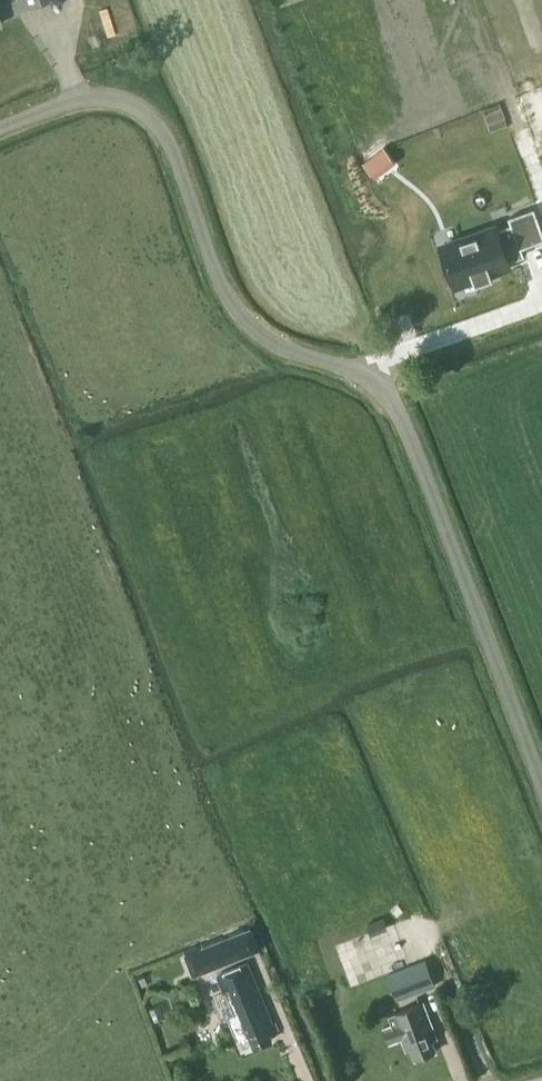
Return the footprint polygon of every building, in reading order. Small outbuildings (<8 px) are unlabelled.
[(42,0),(11,0),(14,10),(42,0)] [(458,283),(474,277),(476,283),(494,276),(492,271),(508,265),(500,243),(517,237),(520,247),(541,240),(541,227),(535,207),(509,216),(511,223),(495,229),(495,227),(444,245),(458,283)] [(260,949),(251,927),(200,947),(199,944),(184,950),(192,970),(206,964),(208,969),(260,949)] [(436,984),(426,958),(387,973),(396,999),(436,984)] [(274,1042),(270,1034),(277,1030),(248,961),(217,974),(224,992),(226,991),(235,1012),(228,1015),(239,1040),(248,1036),(254,1050),(274,1042)] [(388,992),(383,979),(376,982),(381,995),(388,992)] [(343,995),(329,1000),(334,1015),(348,1010),(343,995)] [(415,1060),(435,1053),(431,1042),(436,1040),(426,1014),(423,1015),(419,1005),(388,1017),(392,1027),(383,1030),(388,1045),(401,1040),(406,1052),(411,1050),(415,1060)]
